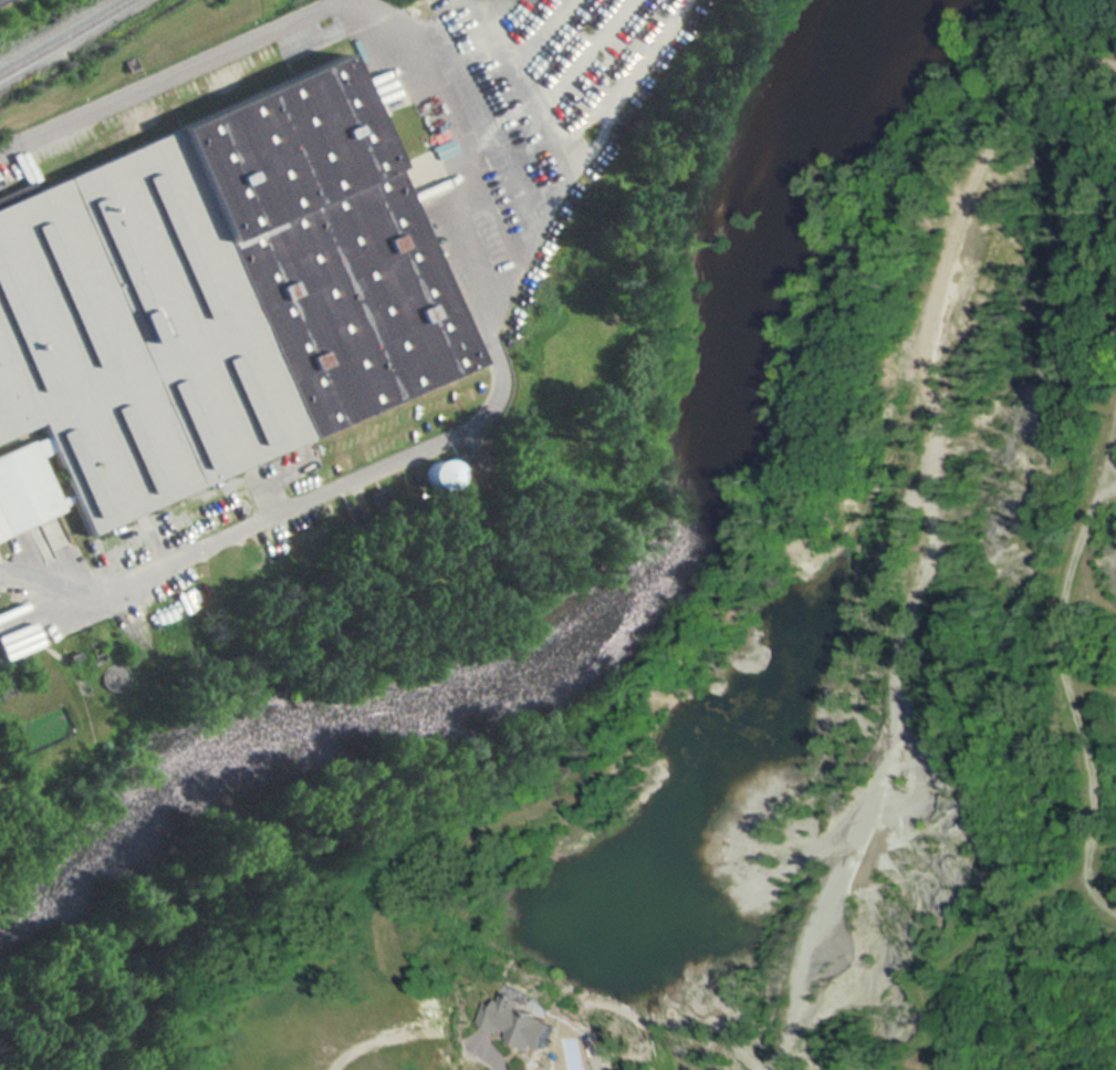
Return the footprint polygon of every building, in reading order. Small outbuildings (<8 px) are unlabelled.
[(36,424),(0,440),(0,207),(350,55),(483,361),(84,534),(70,501),(66,494),(49,451),(42,436),(36,424)] [(60,511),(0,537),(0,454),(42,436),(49,451),(36,457),(55,499),(66,494),(70,501),(58,506),(60,511)] [(457,463),(429,463),(429,487),(457,487),(457,463)] [(462,1021),(482,1031),(486,1026),(497,1031),(493,1037),(519,1049),(521,1045),(530,1049),(543,1025),(535,1020),(536,1019),(511,1006),(514,998),(497,989),(488,1007),(473,999),(462,1021)]
